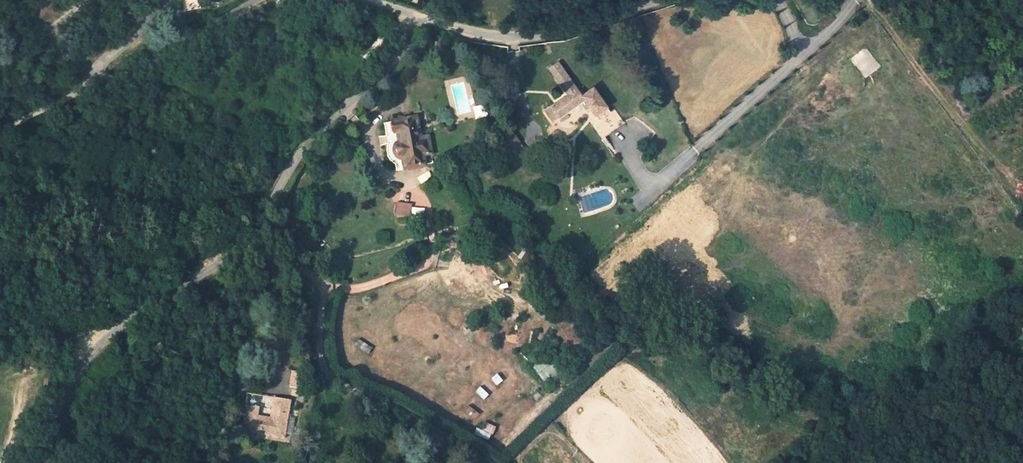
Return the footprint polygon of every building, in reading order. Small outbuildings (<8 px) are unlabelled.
[(571,72),(562,79),(573,94),(552,112),(561,123),(590,99),(588,96),(571,72)] [(599,88),(588,96),(590,99),(585,103),(590,109),(595,106),(604,119),(616,111),(599,88)] [(394,186),(420,181),(418,168),(414,151),(411,139),(410,133),(379,139),(387,175),(390,178),(393,181),(394,185),(394,186)] [(516,156),(524,166),(536,157),(528,147),(516,156)] [(421,149),(414,151),(418,168),(426,166),(421,149)] [(528,170),(540,162),(536,157),(524,166),(528,170)] [(410,217),(411,203),(395,202),(395,216),(410,217)] [(249,396),(247,409),(262,412),(261,419),(272,421),(275,401),(249,396)] [(261,419),(262,412),(247,409),(243,435),(288,441),(294,403),(275,401),(272,421),(261,419)] [(491,437),(496,427),(485,422),(480,431),(491,437)]
